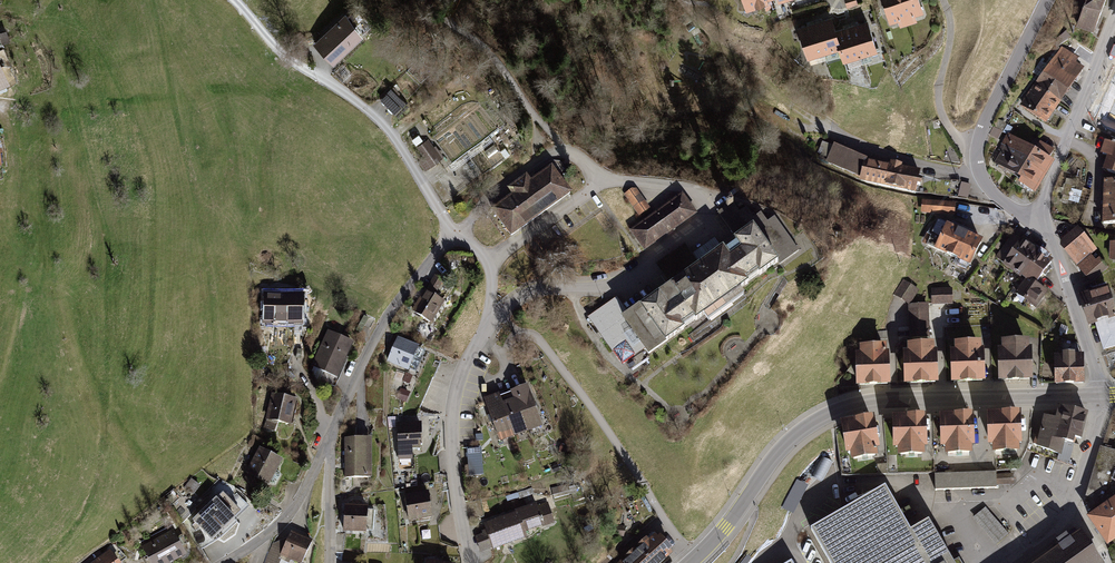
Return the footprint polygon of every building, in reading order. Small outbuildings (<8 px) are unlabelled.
[(747,12),(771,4),(769,0),(743,0),(747,12)] [(890,23),(899,20),(901,27),(910,24),(903,0),(883,0),(890,23)] [(910,24),(918,22),(916,15),(925,13),(921,0),(903,0),(910,24)] [(1076,30),(1094,37),(1108,0),(1088,0),(1076,30)] [(366,13),(356,2),(312,43),(332,64),(363,35),(354,25),(366,13)] [(830,17),(814,22),(825,54),(841,48),(835,30),(830,17)] [(869,20),(851,25),(861,57),(879,51),(869,20)] [(814,22),(798,27),(808,59),(825,54),(814,22)] [(851,25),(835,30),(841,48),(845,62),(861,57),(851,25)] [(289,34),(299,43),(305,36),(295,27),(289,34)] [(0,33),(0,39),(2,44),(10,41),(6,31),(0,33)] [(1066,32),(1052,42),(1057,47),(1070,37),(1066,32)] [(1049,64),(1075,81),(1084,69),(1075,63),(1079,58),(1061,46),(1049,64)] [(10,82),(0,59),(0,87),(10,82)] [(1049,64),(1034,86),(1060,103),(1075,81),(1049,64)] [(1034,86),(1019,107),(1046,124),(1060,103),(1034,86)] [(391,89),(380,99),(395,114),(406,104),(391,89)] [(993,127),(989,136),(998,140),(1002,132),(993,127)] [(993,164),(1017,178),(1033,151),(1007,135),(998,151),(1000,152),(993,164)] [(428,138),(416,147),(423,157),(418,161),(425,171),(444,157),(435,146),(434,146),(428,138)] [(492,140),(439,178),(451,195),(504,157),(492,140)] [(1055,150),(1039,141),(1033,151),(1026,164),(1046,176),(1055,162),(1050,159),(1055,150)] [(870,160),(835,142),(825,164),(859,182),(921,197),(926,173),(870,160)] [(1104,142),(1100,156),(1108,158),(1104,172),(1114,176),(1114,146),(1104,142)] [(1072,157),(1066,162),(1069,166),(1075,161),(1072,157)] [(1046,176),(1026,164),(1017,178),(1021,180),(1018,185),(1035,195),(1046,176)] [(492,210),(512,236),(571,193),(552,167),(532,181),(527,175),(507,189),(512,196),(492,210)] [(1104,184),(1103,226),(1114,227),(1114,184),(1104,184)] [(635,187),(624,194),(639,216),(650,208),(635,187)] [(683,193),(630,230),(645,252),(698,215),(683,193)] [(955,203),(922,200),(921,213),(954,216),(955,203)] [(630,314),(617,297),(587,318),(612,353),(614,351),(623,363),(627,359),(633,368),(686,331),(684,329),(695,321),(697,324),(750,286),(747,281),(759,273),(762,277),(799,251),(775,218),(768,223),(761,213),(755,218),(746,206),(739,210),(733,201),(717,213),(736,240),(733,241),(740,251),(732,257),(725,247),(722,249),(700,265),(630,314)] [(982,242),(945,225),(933,251),(970,268),(982,242)] [(1060,241),(1060,247),(1088,280),(1103,274),(1109,269),(1099,259),(1096,261),(1091,255),(1097,250),(1078,227),(1060,241)] [(1008,269),(1027,242),(1022,239),(1021,241),(1012,234),(995,258),(1003,264),(1002,265),(1008,269)] [(692,254),(700,265),(722,249),(715,239),(692,254)] [(1022,277),(1040,250),(1027,242),(1008,269),(1021,278),(1022,277)] [(1022,277),(1025,279),(1036,287),(1053,262),(1049,259),(1050,257),(1040,250),(1022,277)] [(444,281),(435,275),(430,283),(439,288),(444,281)] [(1025,279),(1014,295),(1035,310),(1046,293),(1036,287),(1025,279)] [(919,290),(903,280),(894,294),(910,304),(919,290)] [(439,288),(430,283),(425,292),(434,297),(439,288)] [(1110,288),(1079,297),(1087,328),(1096,325),(1104,352),(1114,349),(1114,305),(1110,288)] [(952,289),(931,289),(931,305),(952,305),(952,289)] [(425,292),(424,291),(411,313),(431,324),(443,303),(434,297),(425,292)] [(303,298),(267,295),(265,323),(301,326),(303,298)] [(930,338),(928,305),(909,306),(910,339),(930,338)] [(364,316),(356,330),(360,333),(368,319),(364,316)] [(354,343),(328,331),(312,367),(324,372),(337,377),(338,378),(354,343)] [(888,331),(877,332),(877,341),(888,340),(888,331)] [(419,344),(398,336),(387,361),(409,370),(419,344)] [(1029,344),(1001,344),(1001,352),(997,352),(998,386),(1033,385),(1032,351),(1029,351),(1029,344)] [(981,345),(954,346),(954,353),(949,353),(951,387),(985,385),(984,352),(982,352),(981,345)] [(934,346),(906,347),(906,355),(902,355),(903,388),(938,387),(937,354),(934,354),(934,346)] [(859,357),(855,357),(856,389),(889,388),(888,355),(886,356),(885,348),(858,349),(859,357)] [(1084,356),(1054,357),(1055,384),(1085,383),(1084,356)] [(288,373),(288,364),(272,364),(272,373),(288,373)] [(337,377),(324,372),(321,379),(334,385),(337,377)] [(406,372),(402,381),(409,384),(413,375),(406,372)] [(527,386),(513,392),(529,432),(543,427),(527,386)] [(400,388),(396,398),(406,402),(410,392),(400,388)] [(513,392),(500,397),(515,438),(529,432),(513,392)] [(296,400),(271,394),(265,420),(266,421),(263,429),(274,433),(277,424),(291,426),(296,400)] [(499,394),(484,400),(500,443),(515,438),(500,397),(499,394)] [(1055,419),(1043,416),(1034,450),(1061,457),(1064,445),(1073,448),(1075,440),(1080,442),(1086,415),(1061,408),(1060,413),(1057,412),(1055,419)] [(1020,414),(986,416),(987,449),(991,449),(992,458),(1019,457),(1019,448),(1022,448),(1020,414)] [(972,417),(939,418),(940,451),(944,451),(944,460),(971,459),(971,450),(974,450),(972,417)] [(925,418),(891,419),(892,453),(897,453),(897,461),(924,460),(924,452),(927,452),(925,418)] [(873,419),(839,424),(844,458),(848,457),(850,466),(876,461),(875,454),(879,453),(873,419)] [(421,421),(397,422),(398,458),(413,457),(412,448),(422,447),(421,421)] [(372,436),(344,437),(345,476),(373,475),(372,436)] [(561,445),(558,452),(564,454),(567,447),(561,445)] [(1068,464),(1073,448),(1064,445),(1061,457),(1059,461),(1068,464)] [(1090,515),(1108,542),(1114,538),(1114,449),(1101,445),(1086,495),(1090,496),(1089,499),(1090,502),(1087,504),(1093,513),(1090,515)] [(283,461),(259,448),(245,473),(247,474),(243,481),(253,487),(257,481),(268,487),(283,461)] [(481,448),(467,449),(469,477),(483,476),(481,448)] [(284,480),(294,484),(303,467),(292,462),(284,480)] [(887,464),(876,465),(877,475),(887,474),(887,464)] [(558,465),(551,468),(554,474),(560,471),(558,465)] [(996,472),(935,474),(936,492),(996,490),(996,485),(996,475),(996,472)] [(1014,475),(996,475),(996,485),(1014,485),(1014,475)] [(191,478),(184,487),(193,494),(200,485),(191,478)] [(811,527),(831,562),(955,562),(953,561),(928,517),(910,527),(885,484),(811,527)] [(568,485),(551,489),(553,495),(570,491),(568,485)] [(532,488),(519,493),(521,501),(535,496),(532,488)] [(429,490),(405,493),(409,520),(433,517),(429,490)] [(230,499),(221,491),(192,520),(211,539),(248,504),(237,492),(230,499)] [(518,493),(506,497),(508,502),(519,498),(518,493)] [(555,523),(547,500),(514,511),(515,513),(483,524),(485,530),(482,532),(483,534),(475,537),(480,553),(491,549),(492,551),(527,540),(525,534),(555,523)] [(368,505),(345,504),(344,530),(366,531),(366,530),(374,530),(375,509),(368,509),(368,505)] [(1008,534),(985,508),(974,518),(997,544),(1008,534)] [(1080,529),(1033,562),(1105,562),(1080,529)] [(186,554),(181,547),(177,538),(172,530),(141,547),(150,562),(170,562),(186,554)] [(291,530),(289,537),(272,544),(265,562),(279,562),(281,559),(288,562),(290,559),(300,562),(301,562),(312,540),(291,530)] [(182,536),(177,538),(181,547),(186,544),(182,536)] [(655,536),(624,562),(665,562),(673,556),(671,554),(673,552),(660,537),(658,539),(655,536)] [(90,562),(121,562),(109,548),(90,562)]
